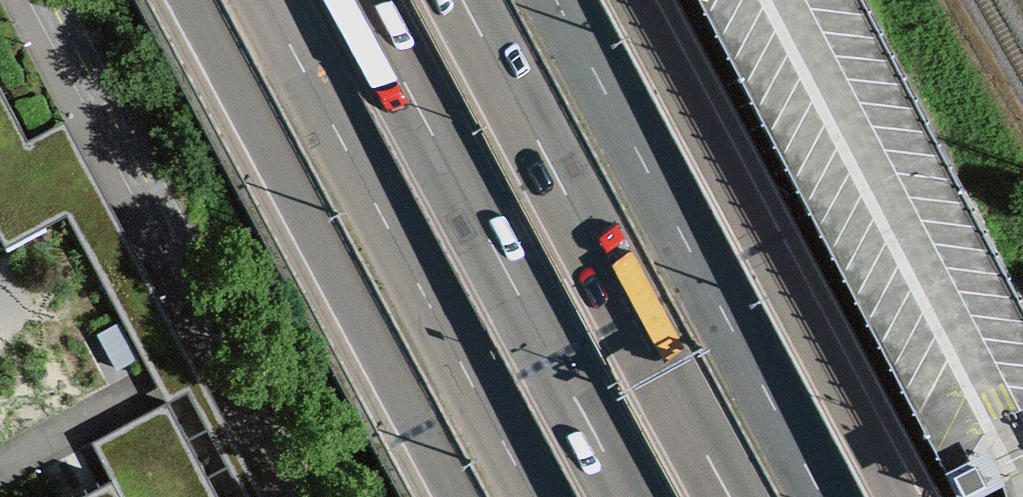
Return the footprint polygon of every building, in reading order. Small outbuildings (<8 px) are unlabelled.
[(865,0),(698,0),(962,496),(963,496),(1004,474),(1013,469),(1014,476),(1011,491),(1010,496),(1022,496),(1022,304),(865,0)] [(79,496),(219,496),(168,401),(91,442),(111,480),(79,496)]
